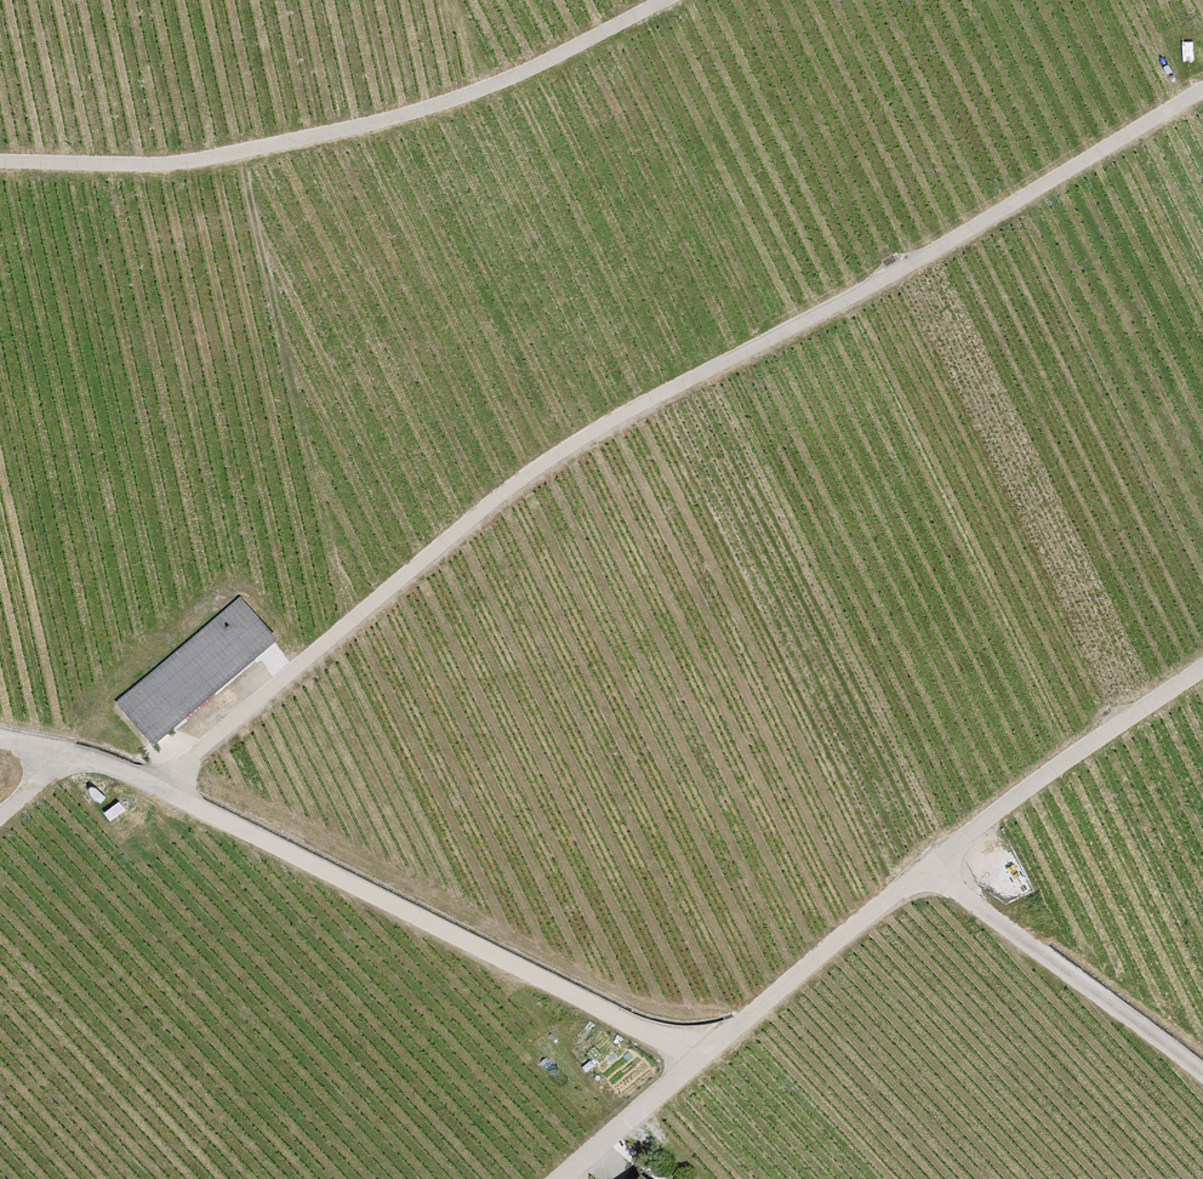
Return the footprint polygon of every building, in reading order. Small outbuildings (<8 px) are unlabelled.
[(272,643),(236,599),(112,702),(148,745),(272,643)]
